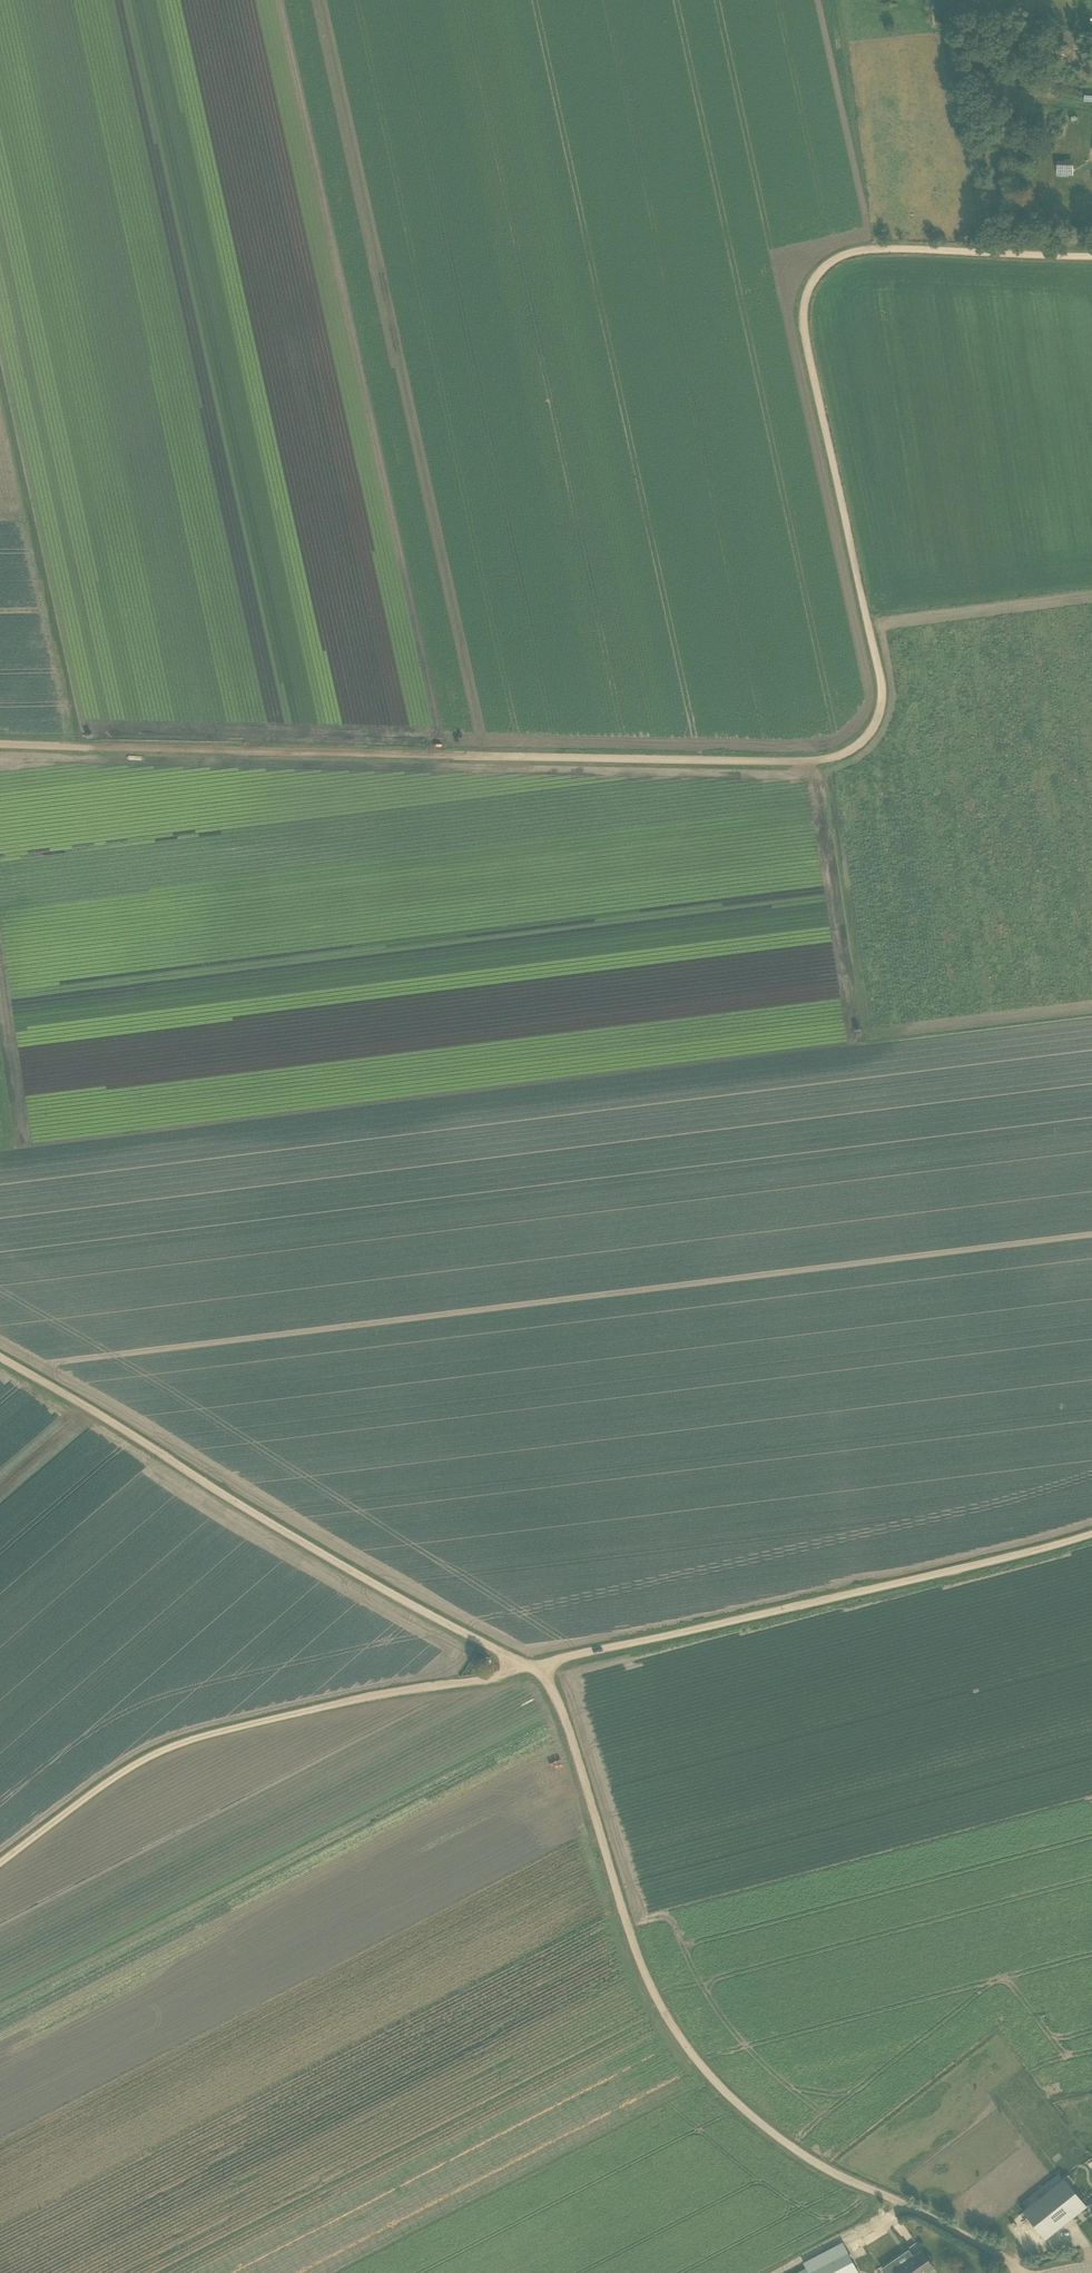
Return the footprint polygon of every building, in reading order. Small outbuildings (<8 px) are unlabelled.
[(1068,175),(1068,161),(1057,161),(1057,175),(1068,175)] [(1022,2209),(1046,2239),(1087,2206),(1065,2176),(1022,2209)] [(837,2251),(835,2245),(805,2261),(807,2267),(796,2272),(859,2272),(845,2247),(837,2251)] [(934,2268),(923,2250),(895,2270),(897,2272),(927,2272),(934,2268)]
